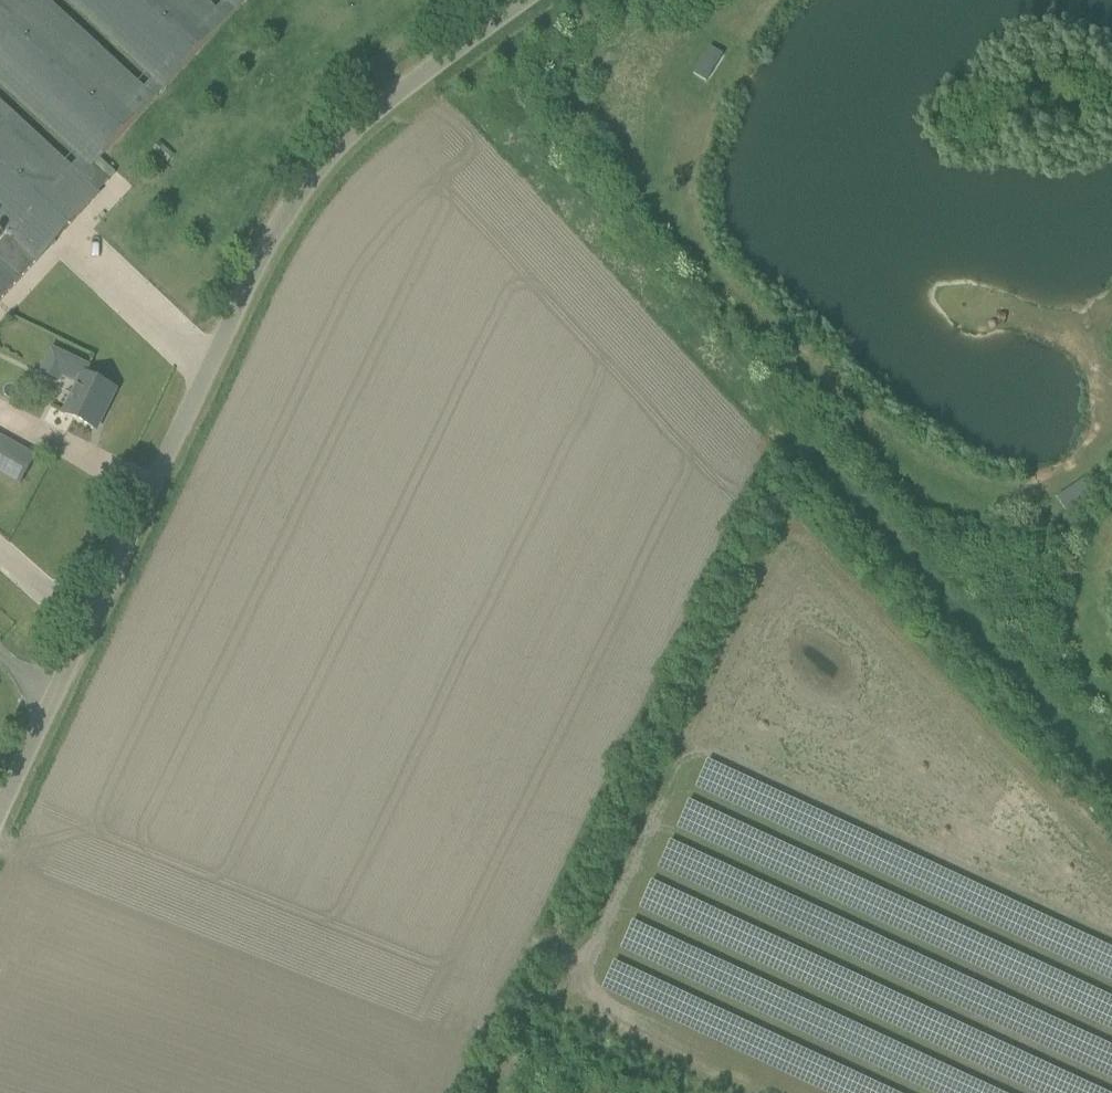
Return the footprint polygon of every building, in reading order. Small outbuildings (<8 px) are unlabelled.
[(10,290),(19,280),(99,192),(98,191),(109,179),(93,164),(99,157),(226,19),(235,10),(244,0),(222,0),(215,8),(206,0),(70,0),(153,76),(143,87),(47,0),(0,0),(0,81),(81,155),(71,166),(0,101),(0,226),(9,234),(0,243),(0,301),(10,290)] [(709,47),(701,60),(715,68),(722,56),(709,47)] [(701,60),(693,73),(706,81),(715,68),(701,60)] [(64,414),(73,418),(93,428),(103,407),(106,408),(115,389),(86,375),(90,367),(55,350),(45,371),(57,376),(59,371),(80,381),(64,414)] [(0,436),(0,473),(19,482),(34,453),(0,436)] [(1083,479),(1071,487),(1080,500),(1092,492),(1083,479)] [(1071,487),(1059,495),(1068,508),(1080,500),(1071,487)]
